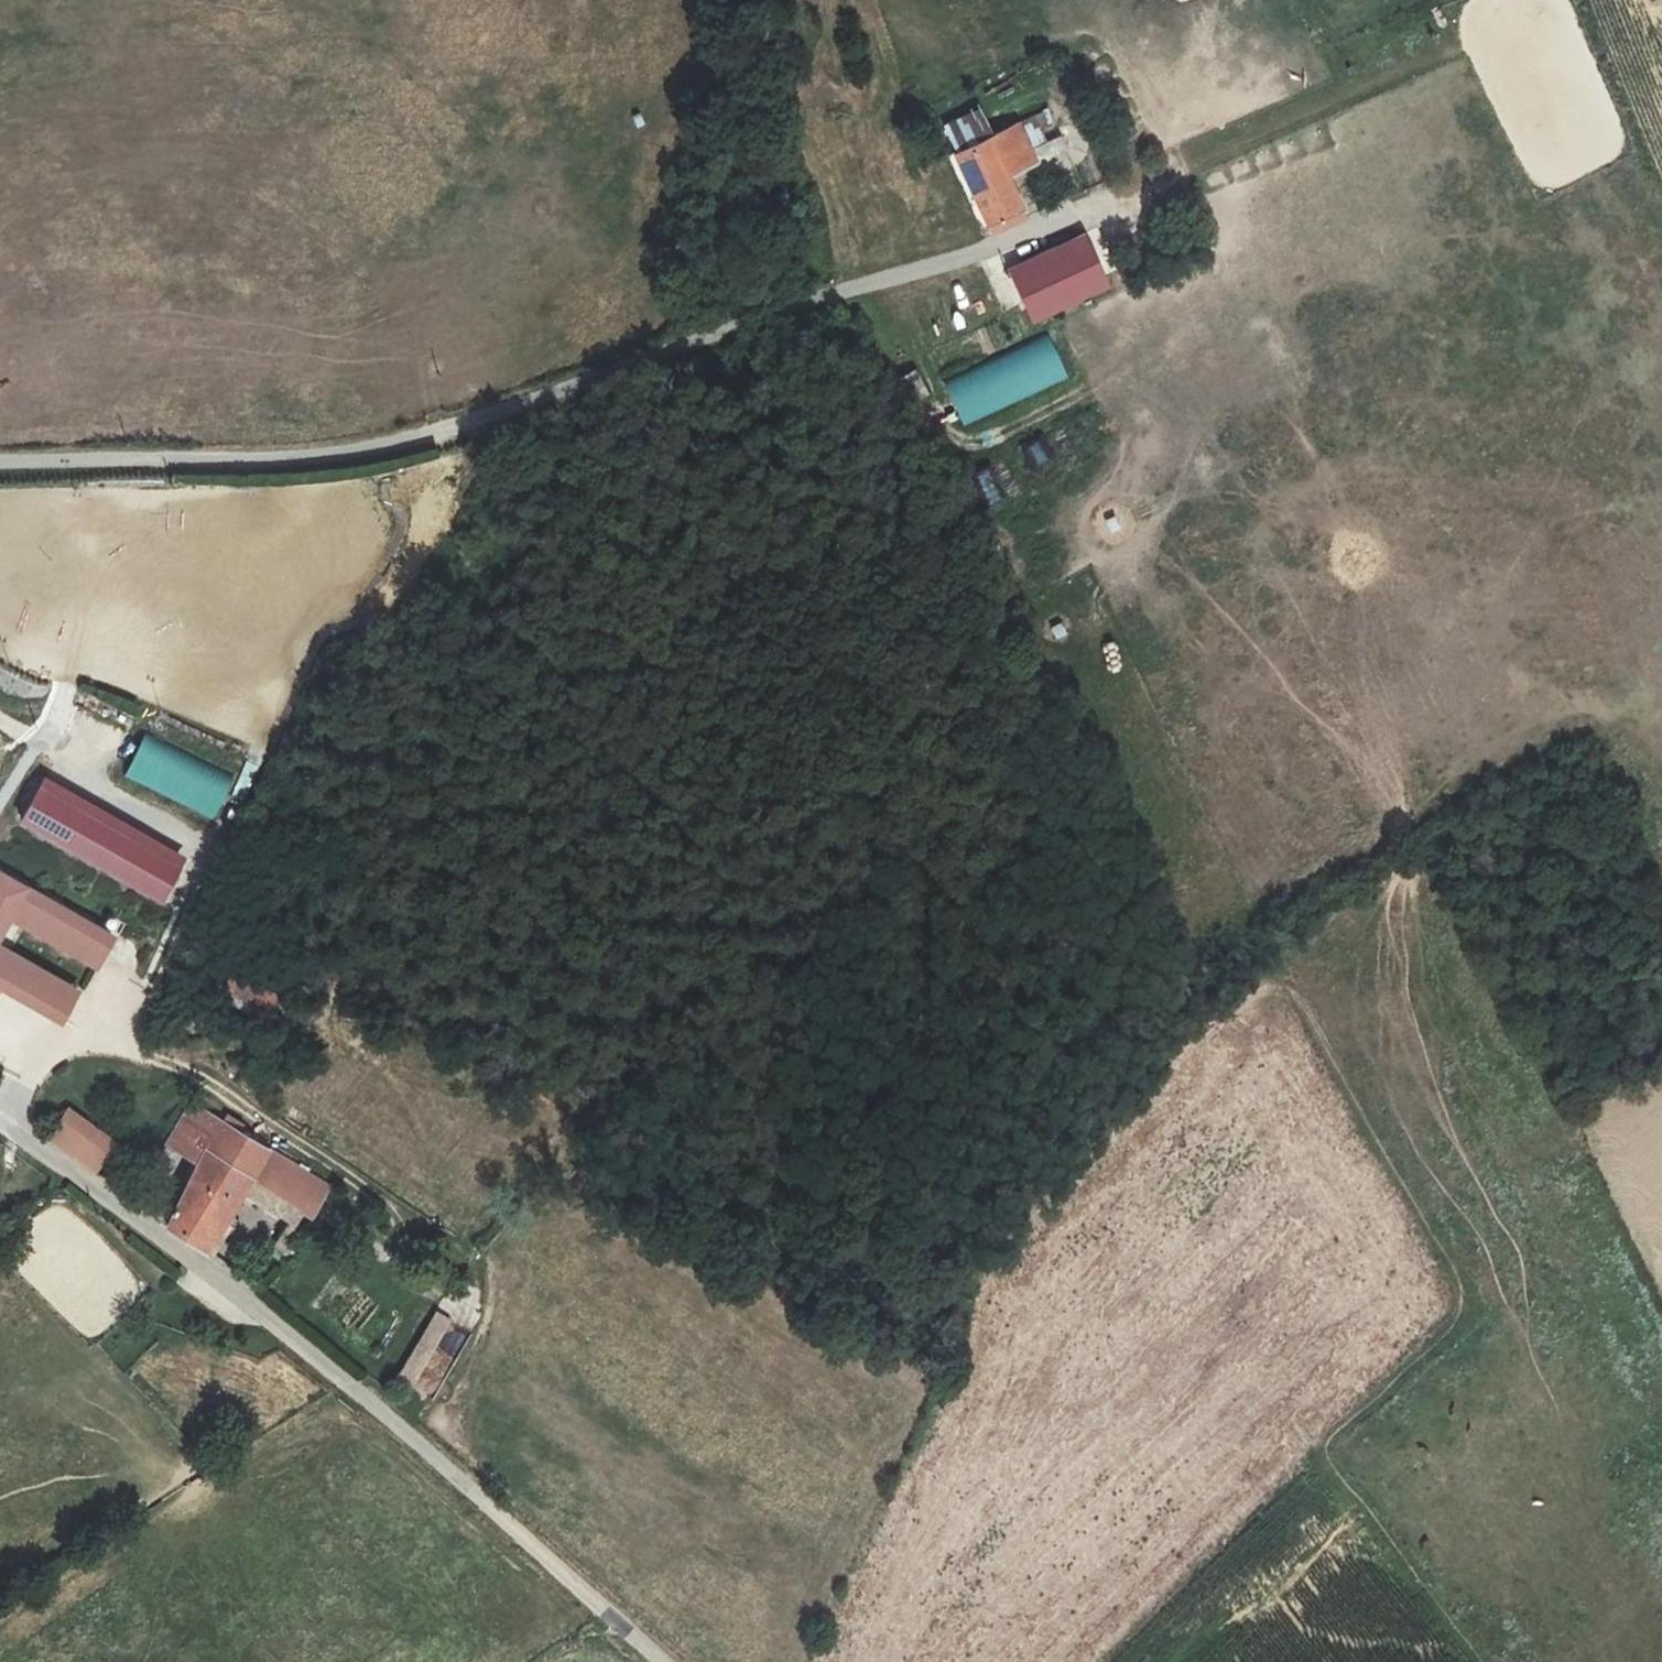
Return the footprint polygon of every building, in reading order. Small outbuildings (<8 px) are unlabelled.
[(950,146),(986,135),(978,107),(940,121),(950,146)] [(1021,122),(986,135),(950,146),(984,230),(1006,222),(1002,211),(1020,205),(1012,177),(1043,166),(1021,122)] [(1071,235),(1006,269),(1022,299),(1086,266),(1071,235)] [(1049,336),(942,380),(961,427),(1068,382),(1049,336)] [(1016,450),(1036,487),(1067,470),(1048,434),(1016,450)] [(1011,460),(978,476),(992,505),(1025,489),(1011,460)] [(235,770),(145,730),(124,776),(214,817),(235,770)] [(186,856),(46,773),(22,820),(167,904),(186,856)] [(101,968),(119,930),(0,872),(0,993),(1,991),(67,1023),(85,986),(2,946),(13,925),(101,968)] [(275,990),(240,976),(231,999),(266,1013),(275,990)] [(200,1246),(218,1221),(240,1190),(268,1210),(298,1169),(199,1102),(173,1140),(204,1163),(165,1219),(200,1246)] [(73,1105),(53,1133),(109,1172),(129,1145),(73,1105)] [(329,1192),(298,1169),(268,1210),(288,1224),(297,1212),(308,1219),(329,1192)] [(284,1255),(308,1219),(297,1212),(288,1224),(273,1246),(284,1255)] [(227,1228),(218,1221),(200,1246),(209,1253),(227,1228)] [(432,1309),(404,1355),(419,1364),(447,1318),(432,1309)] [(404,1355),(392,1376),(406,1384),(419,1364),(404,1355)]
